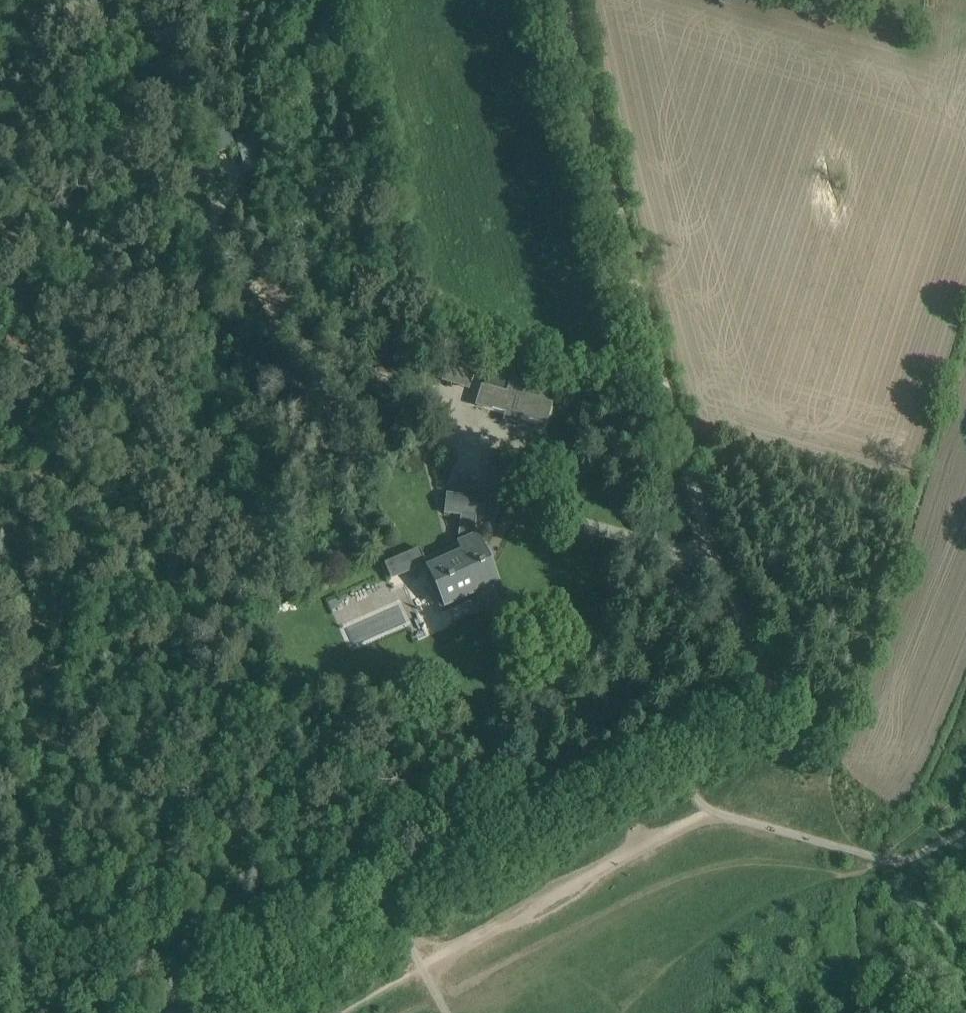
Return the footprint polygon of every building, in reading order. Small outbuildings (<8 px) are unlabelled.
[(485,408),(516,417),(523,395),(493,385),(485,408)] [(460,545),(425,561),(427,566),(429,570),(445,608),(475,595),(483,612),(485,611),(503,603),(475,539),(473,534),(477,516),(482,516),(483,500),(463,498),(446,497),(444,513),(462,515),(464,515),(460,545)]
